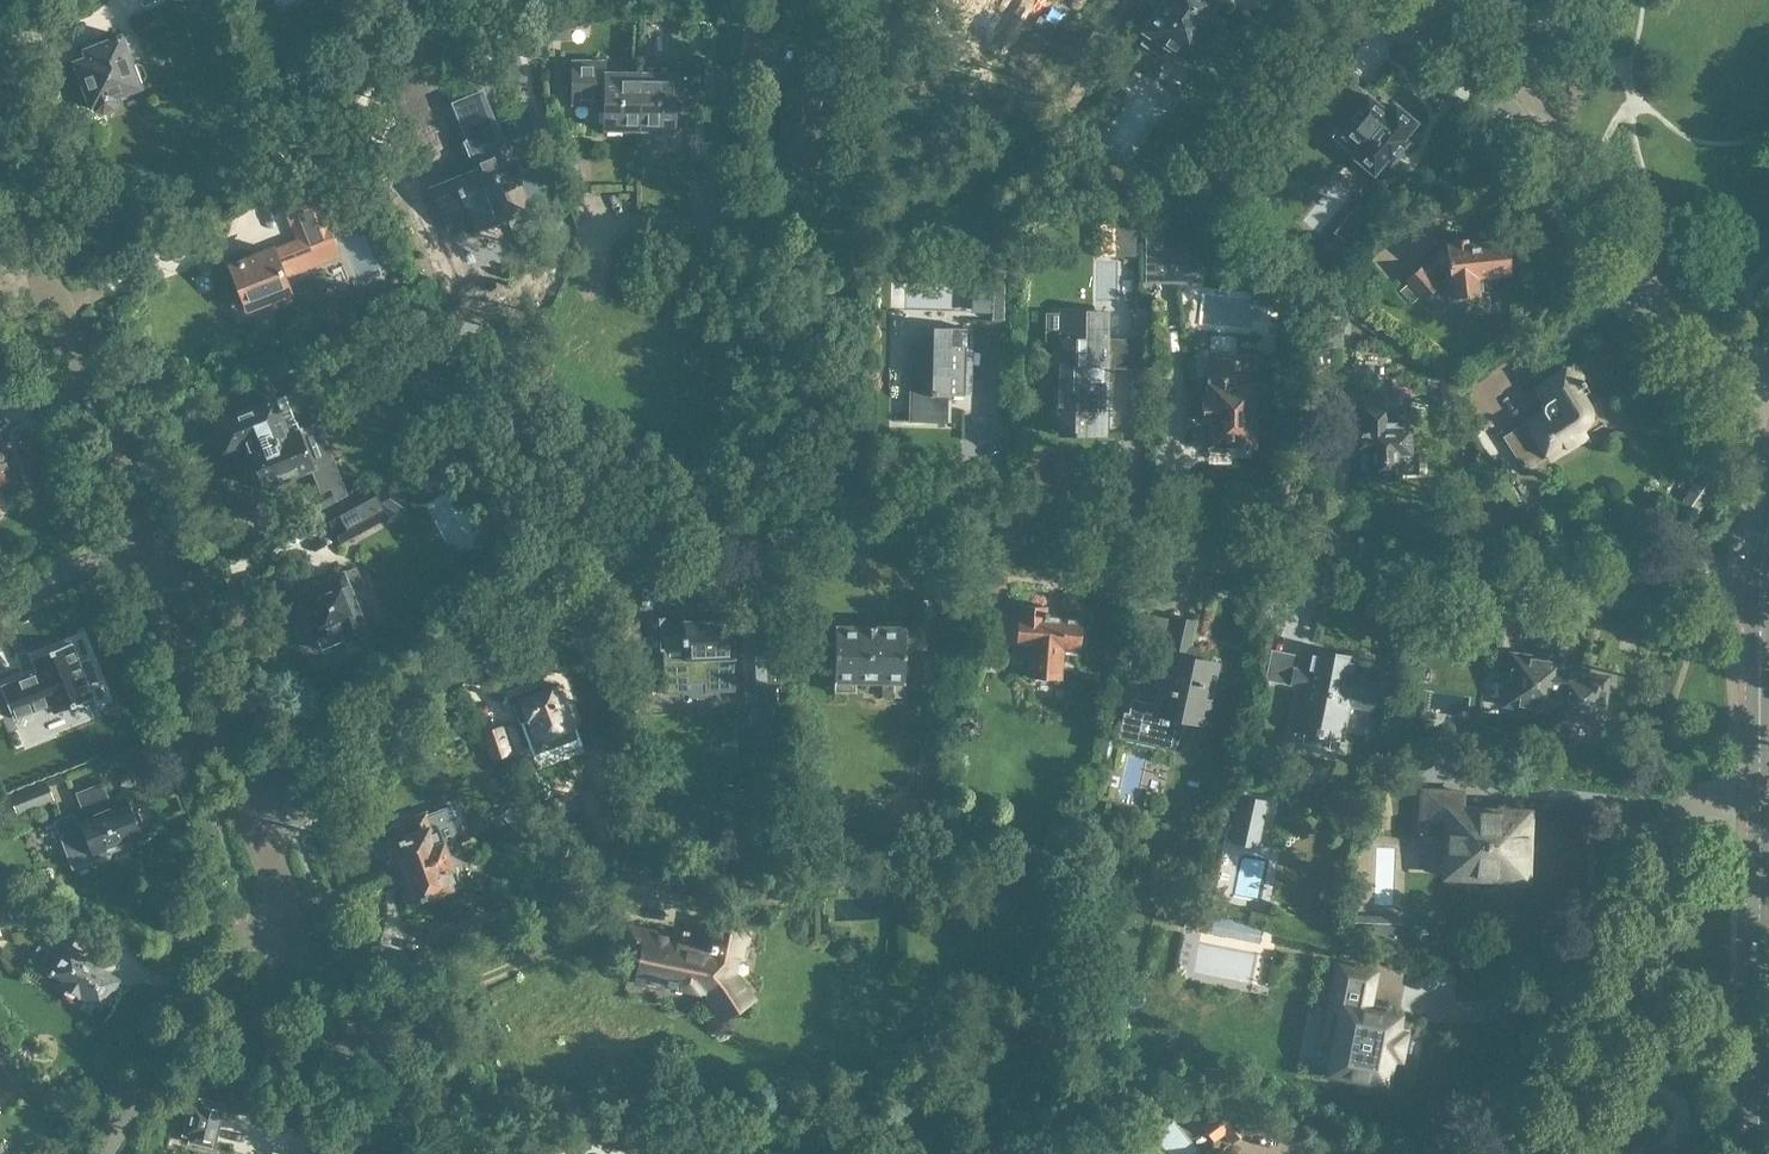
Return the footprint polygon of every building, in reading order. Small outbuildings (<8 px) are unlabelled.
[(1169,48),(1193,63),(1219,22),(1206,14),(1213,3),(1209,0),(1165,0),(1145,32),(1152,37),(1145,47),(1162,58),(1169,48)] [(544,18),(545,40),(571,38),(570,17),(544,18)] [(139,85),(137,82),(144,79),(146,74),(143,64),(137,62),(133,63),(133,62),(130,63),(126,50),(129,49),(123,34),(85,49),(88,56),(75,61),(90,103),(93,102),(96,108),(101,110),(113,105),(115,99),(114,94),(139,85)] [(602,128),(638,129),(639,72),(604,71),(605,53),(572,52),(571,91),(603,92),(602,128)] [(639,72),(638,129),(674,130),(675,94),(702,95),(703,62),(678,61),(678,73),(639,72)] [(1387,115),(1358,91),(1337,74),(1318,96),(1345,119),(1330,136),(1354,155),(1352,157),(1372,173),(1384,158),(1391,164),(1407,144),(1401,139),(1414,124),(1393,107),(1387,115)] [(463,128),(458,130),(473,169),(430,185),(446,227),(469,218),(473,230),(512,215),(498,178),(507,175),(487,122),(493,120),(481,89),(453,100),(463,128)] [(273,247),(273,246),(231,262),(247,305),(268,298),(271,306),(293,298),(281,268),(297,261),(298,263),(323,253),(322,251),(338,246),(324,213),(330,211),(321,190),(282,203),(295,237),(273,247)] [(1135,252),(1136,224),(1122,223),(1120,251),(1135,252)] [(1145,282),(1202,283),(1202,252),(1186,245),(1186,247),(1146,229),(1145,282)] [(1509,287),(1507,274),(1509,273),(1506,240),(1469,243),(1468,238),(1449,240),(1449,243),(1445,244),(1445,250),(1438,251),(1434,254),(1435,255),(1421,268),(1420,266),(1406,279),(1423,298),(1438,285),(1435,282),(1436,280),(1429,273),(1433,270),(1430,269),(1435,264),(1447,263),(1448,271),(1441,281),(1442,289),(1450,298),(1478,295),(1477,291),(1509,287)] [(973,289),(974,312),(1004,311),(1003,288),(973,289)] [(1059,404),(1059,432),(1105,433),(1108,309),(1046,308),(1046,327),(1061,327),(1060,390),(1059,390),(1059,404)] [(1307,348),(1334,348),(1334,315),(1307,315),(1307,348)] [(946,394),(962,394),(964,327),(932,326),(931,344),(912,343),(909,420),(945,421),(946,394)] [(1238,375),(1238,355),(1208,355),(1208,395),(1201,395),(1201,420),(1208,420),(1208,445),(1253,445),(1253,375),(1238,375)] [(1589,413),(1588,408),(1587,403),(1581,396),(1589,391),(1570,364),(1536,387),(1549,408),(1505,437),(1524,467),(1545,454),(1548,459),(1584,435),(1579,428),(1583,426),(1585,423),(1588,419),(1589,413)] [(1408,450),(1407,418),(1384,418),(1384,395),(1352,395),(1352,454),(1360,454),(1360,477),(1374,477),(1374,481),(1392,481),(1392,476),(1397,476),(1397,473),(1418,473),(1418,450),(1408,450)] [(245,450),(248,449),(300,429),(296,419),(283,424),(273,398),(214,421),(225,447),(241,440),(245,450)] [(300,429),(248,449),(262,484),(313,463),(300,429)] [(11,481),(6,468),(2,470),(0,465),(0,485),(11,481)] [(1679,506),(1696,518),(1716,487),(1699,476),(1679,506)] [(404,509),(386,477),(321,512),(339,544),(404,509)] [(312,493),(321,509),(349,493),(343,482),(331,488),(329,484),(312,493)] [(344,576),(342,571),(297,589),(319,644),(345,634),(347,637),(366,629),(349,588),(363,583),(358,571),(344,576)] [(906,661),(904,661),(904,658),(906,658),(906,645),(914,645),(914,647),(933,648),(934,598),(914,598),(913,625),(835,623),(834,680),(835,680),(835,691),(857,691),(857,680),(883,681),(882,696),(906,696),(907,675),(909,672),(910,668),(909,665),(906,661)] [(1030,648),(1027,677),(1062,679),(1064,649),(1079,650),(1081,619),(1045,616),(1046,611),(1043,611),(1044,607),(1019,604),(1018,614),(1016,614),(1016,615),(999,613),(997,642),(1013,643),(1013,646),(1030,648)] [(735,688),(733,616),(685,617),(685,622),(669,623),(669,614),(650,615),(651,648),(663,647),(664,690),(666,690),(666,689),(687,688),(687,680),(688,680),(688,679),(704,678),(704,680),(706,680),(706,688),(733,687),(733,688),(735,688)] [(1189,719),(1200,722),(1214,662),(1196,658),(1198,649),(1187,646),(1193,620),(1176,616),(1156,703),(1133,698),(1130,713),(1125,712),(1119,738),(1173,750),(1189,719)] [(0,684),(0,687),(13,720),(49,706),(52,713),(94,697),(88,684),(99,680),(89,656),(79,660),(71,642),(30,658),(35,670),(0,684)] [(1123,664),(1135,667),(1139,645),(1128,643),(1123,664)] [(1310,648),(1294,727),(1320,732),(1321,726),(1342,730),(1349,696),(1386,703),(1392,674),(1355,667),(1357,658),(1310,648)] [(1507,702),(1553,709),(1558,670),(1560,661),(1514,654),(1507,702)] [(1558,670),(1553,709),(1552,719),(1600,726),(1606,677),(1558,670)] [(582,743),(560,683),(520,697),(521,700),(514,702),(534,760),(582,743)] [(484,731),(492,756),(508,751),(500,726),(484,731)] [(9,796),(18,813),(32,808),(54,798),(48,781),(9,796)] [(106,805),(106,804),(111,802),(103,781),(75,792),(87,822),(78,825),(73,814),(56,820),(74,865),(108,852),(110,848),(124,842),(123,839),(142,832),(131,804),(112,811),(110,808),(103,811),(102,807),(106,805)] [(1447,872),(1521,875),(1524,815),(1462,812),(1463,792),(1422,791),(1420,824),(1449,825),(1447,872)] [(1232,848),(1256,853),(1265,812),(1241,807),(1232,848)] [(399,861),(403,871),(461,849),(461,848),(462,848),(458,838),(444,843),(438,825),(433,827),(427,811),(409,818),(414,830),(407,833),(408,836),(400,839),(396,837),(391,839),(388,848),(389,853),(392,855),(395,862),(399,861)] [(461,849),(403,871),(406,880),(402,882),(406,891),(405,894),(406,899),(416,903),(421,901),(422,897),(430,894),(431,897),(453,888),(452,886),(459,883),(452,864),(465,860),(461,849)] [(14,921),(4,894),(0,896),(0,926),(14,921)] [(85,955),(70,946),(86,922),(63,907),(31,958),(68,982),(65,988),(65,989),(67,993),(71,996),(73,997),(76,998),(79,998),(80,997),(81,996),(83,992),(100,1003),(118,976),(98,964),(101,958),(88,950),(85,955)] [(1232,918),(1187,909),(1184,926),(1228,935),(1232,918)] [(740,942),(744,943),(747,927),(718,921),(713,942),(710,941),(708,950),(685,945),(686,938),(630,926),(625,950),(641,953),(636,977),(706,991),(723,1018),(751,997),(733,973),(740,942)] [(1365,941),(1344,937),(1341,948),(1362,953),(1365,941)] [(1341,1008),(1329,1072),(1355,1077),(1354,1082),(1373,1085),(1373,1081),(1385,1083),(1390,1056),(1399,1057),(1403,1033),(1395,1031),(1398,1016),(1364,1009),(1366,1002),(1368,1002),(1374,972),(1339,965),(1331,1006),(1341,1008)] [(1089,1055),(1066,1049),(1063,1059),(1086,1065),(1089,1055)] [(1052,1087),(1068,1091),(1073,1072),(1058,1068),(1052,1087)] [(190,1141),(212,1146),(223,1104),(200,1098),(199,1104),(191,1102),(183,1134),(191,1136),(190,1141)] [(1214,1141),(1224,1134),(1231,1143),(1247,1131),(1227,1105),(1201,1125),(1214,1141)] [(1675,1152),(1654,1138),(1644,1153),(1673,1153),(1675,1152)]
